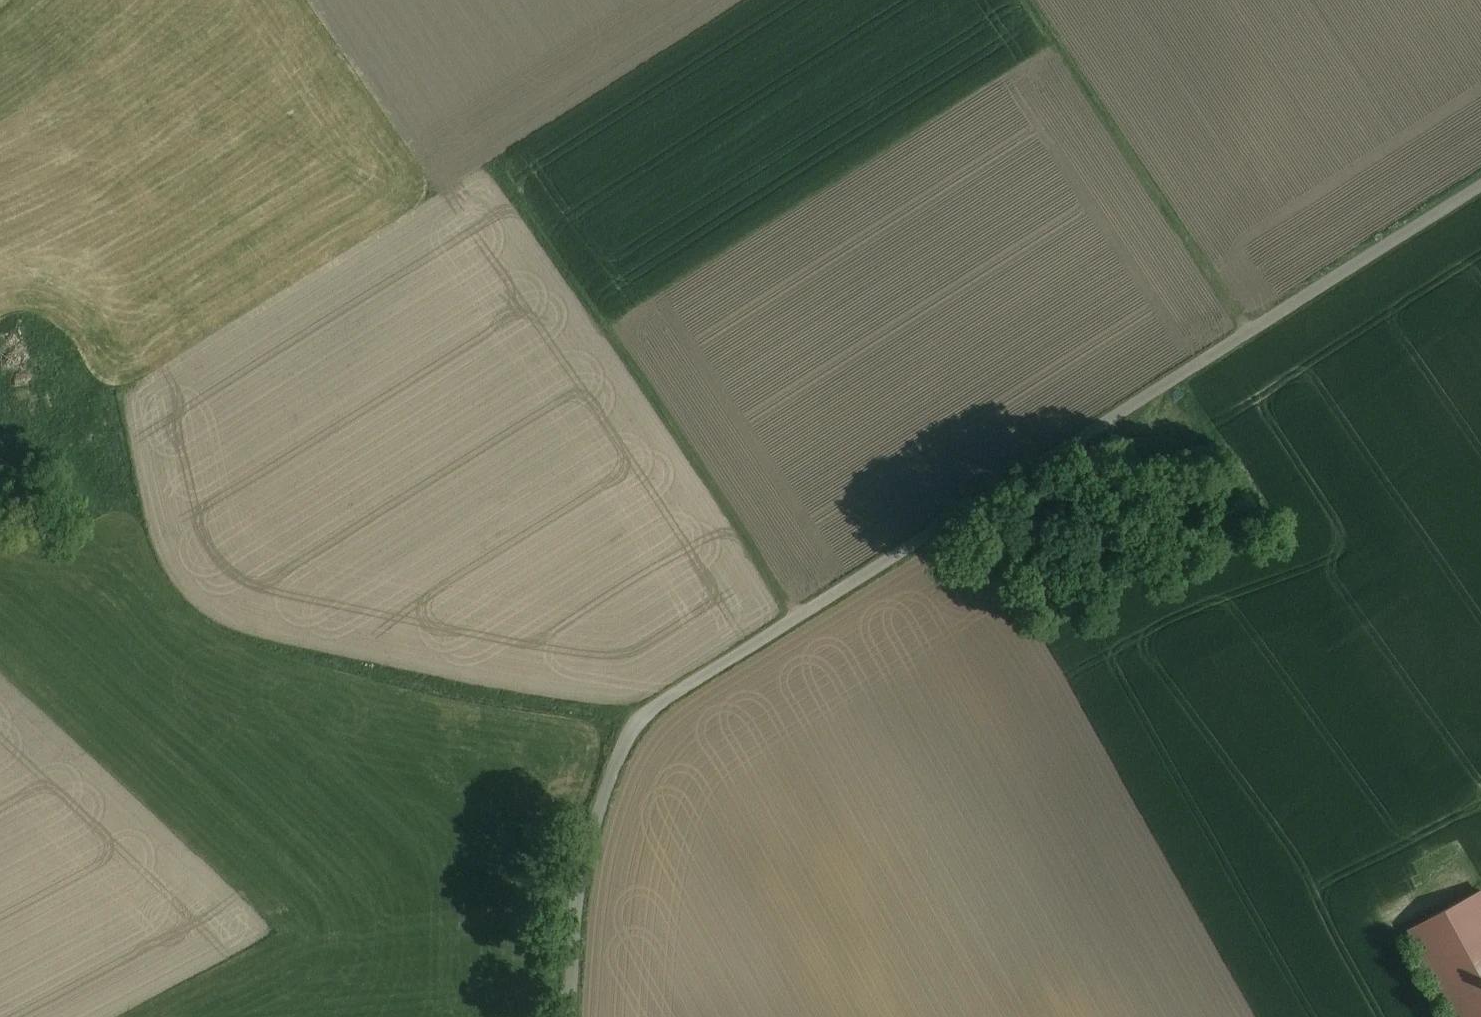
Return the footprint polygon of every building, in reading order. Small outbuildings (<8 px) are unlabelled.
[(1409,929),(1456,1016),(1480,1016),(1480,891),(1409,929)]
